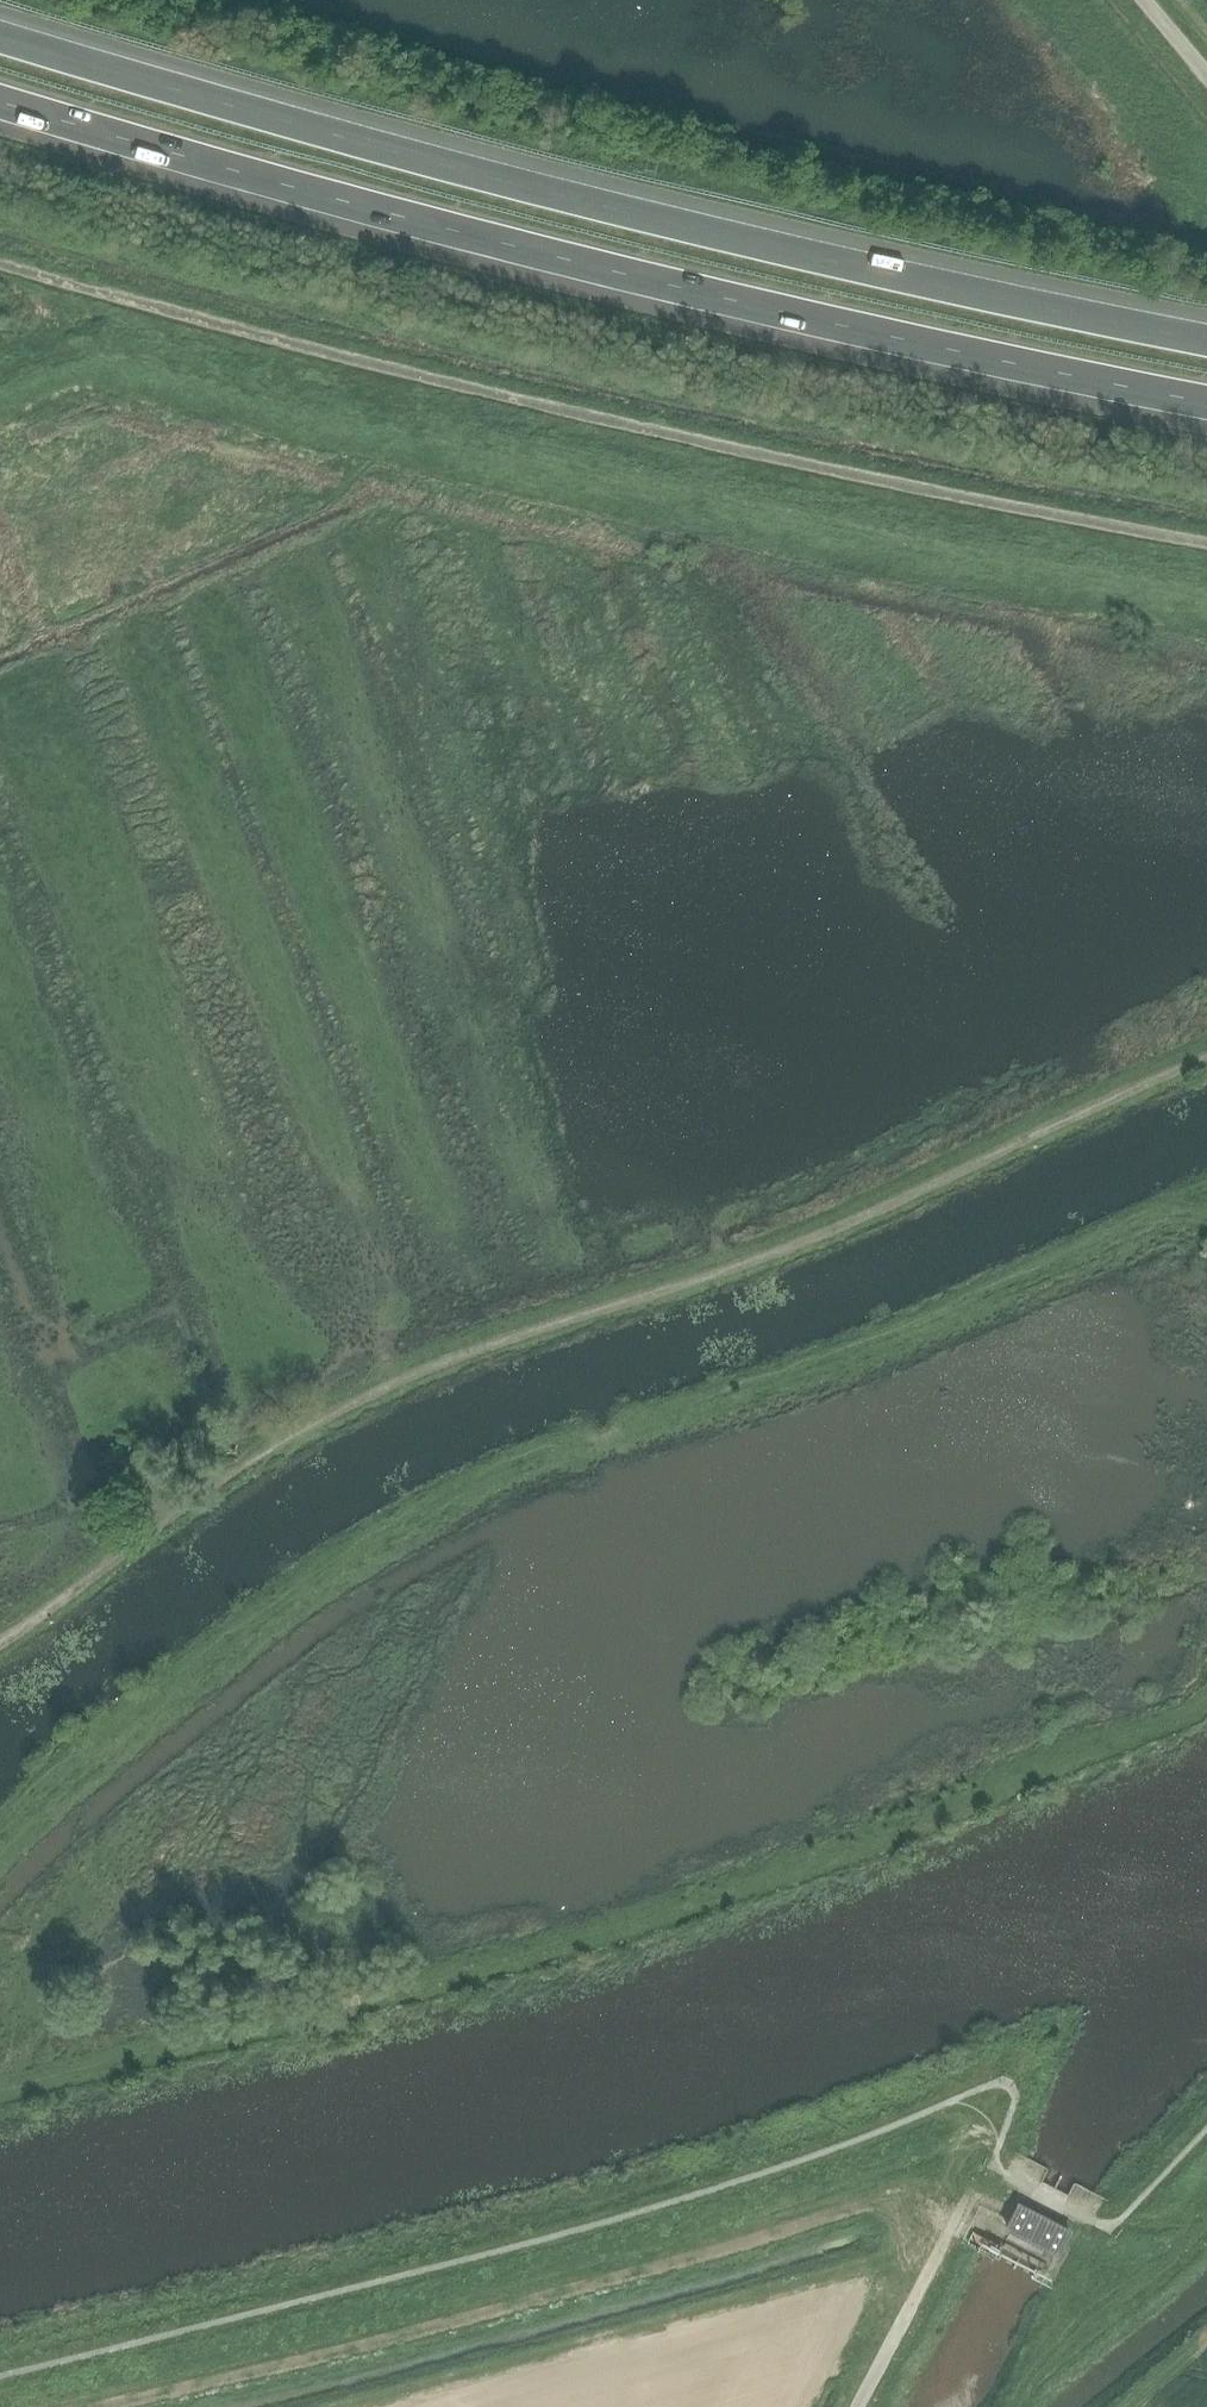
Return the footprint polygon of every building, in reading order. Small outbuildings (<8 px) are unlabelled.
[(1069,2231),(1018,2205),(1015,2210),(1007,2227),(1031,2239),(1058,2253),(1069,2231)]
